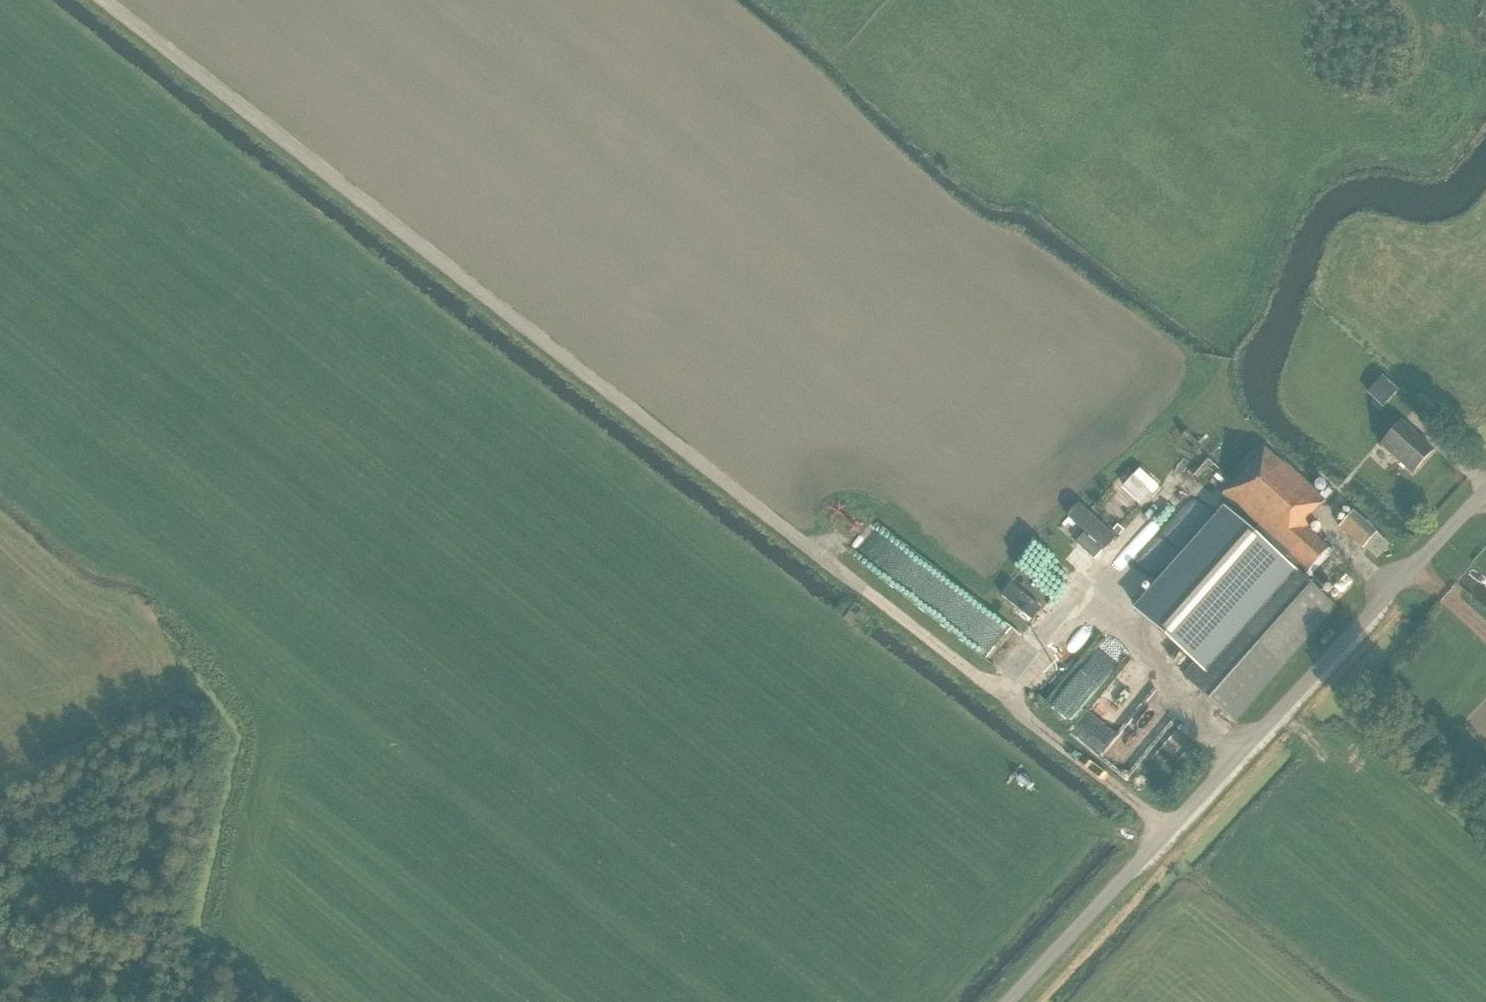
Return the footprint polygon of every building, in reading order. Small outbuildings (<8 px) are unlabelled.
[(1220,333),(1230,327),(1222,314),(1212,320),(1220,333)] [(1390,398),(1398,390),(1383,376),(1375,384),(1390,398)] [(1413,473),(1434,450),(1403,422),(1382,446),(1413,473)] [(1333,552),(1328,547),(1307,528),(1317,518),(1313,515),(1335,490),(1320,476),(1311,486),(1285,462),(1283,464),(1265,448),(1223,495),(1289,552),(1282,560),(1285,564),(1232,624),(1184,678),(1234,721),(1281,667),(1335,606),(1307,582),(1333,552)] [(1140,463),(1121,485),(1144,505),(1163,483),(1140,463)] [(1377,557),(1389,544),(1349,508),(1336,521),(1377,557)] [(1240,608),(1269,575),(1240,549),(1210,582),(1240,608)] [(1451,588),(1443,601),(1456,609),(1463,596),(1451,588)] [(1068,729),(1119,768),(1167,706),(1142,687),(1107,732),(1081,712),(1068,729)] [(1178,725),(1155,749),(1171,764),(1194,739),(1178,725)]
